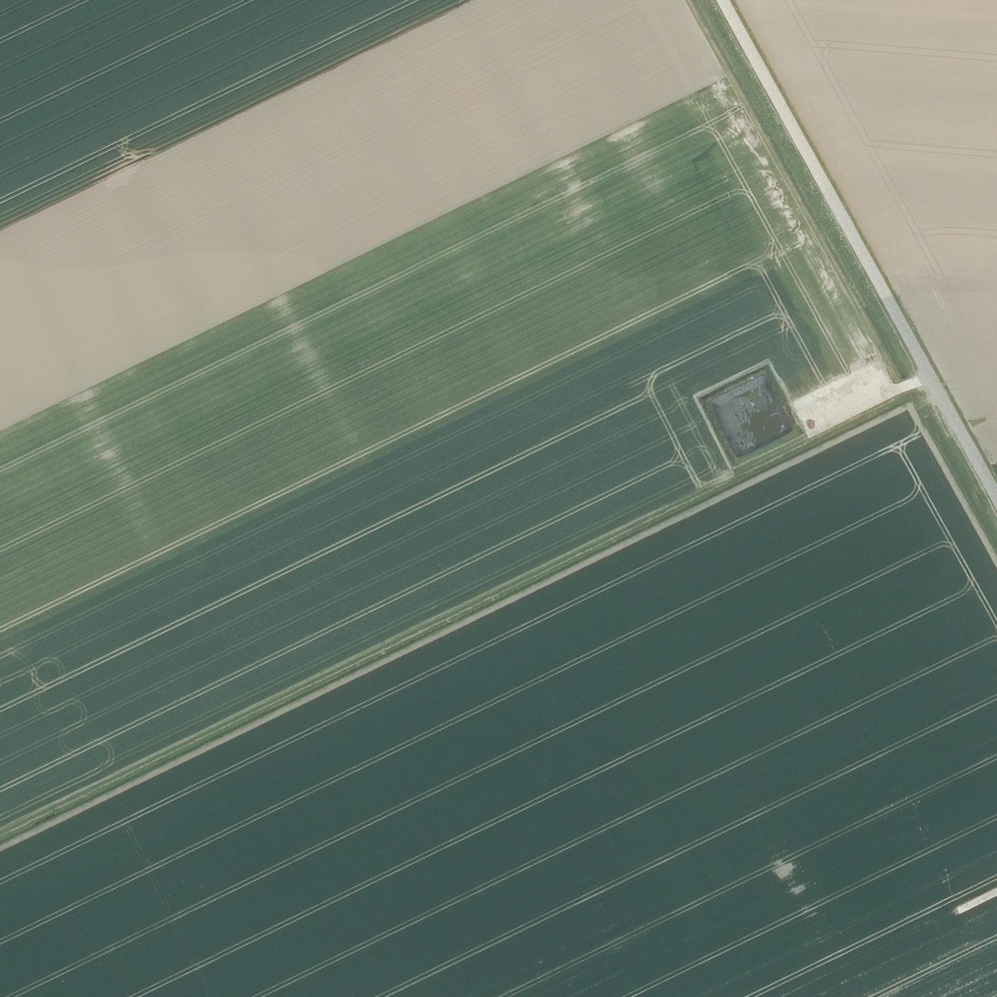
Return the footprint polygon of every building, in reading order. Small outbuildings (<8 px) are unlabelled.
[(781,418),(775,420),(776,424),(763,429),(766,435),(785,428),(781,418)]
